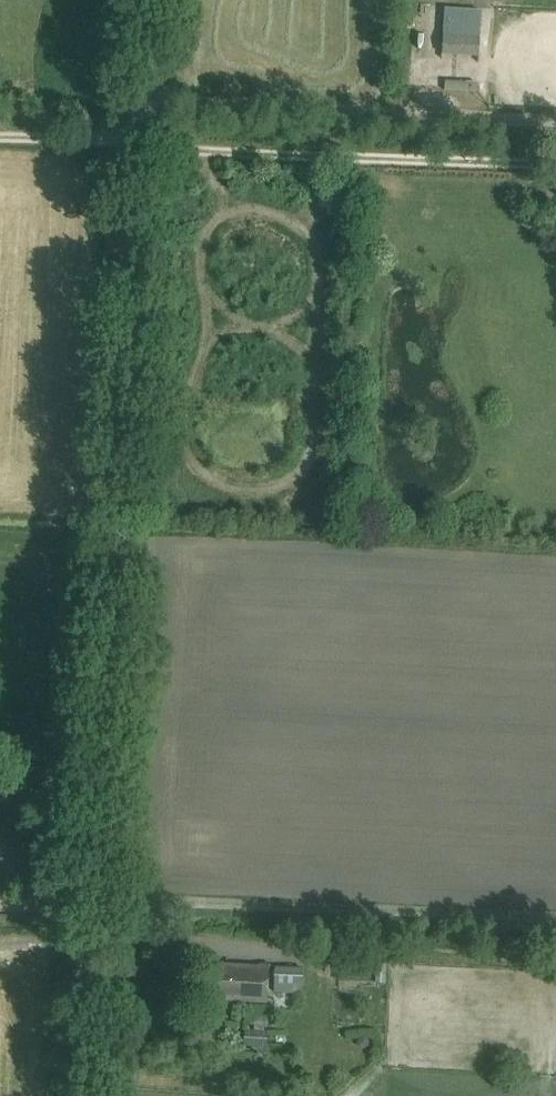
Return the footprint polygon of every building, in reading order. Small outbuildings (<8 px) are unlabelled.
[(477,57),(479,37),(443,35),(442,55),(477,57)] [(267,1002),(269,966),(211,963),(209,1000),(267,1002)] [(275,968),(275,993),(299,994),(299,969),(275,968)] [(269,1024),(269,1007),(245,1006),(244,1023),(269,1024)] [(267,1047),(267,1033),(245,1033),(244,1046),(267,1047)]
